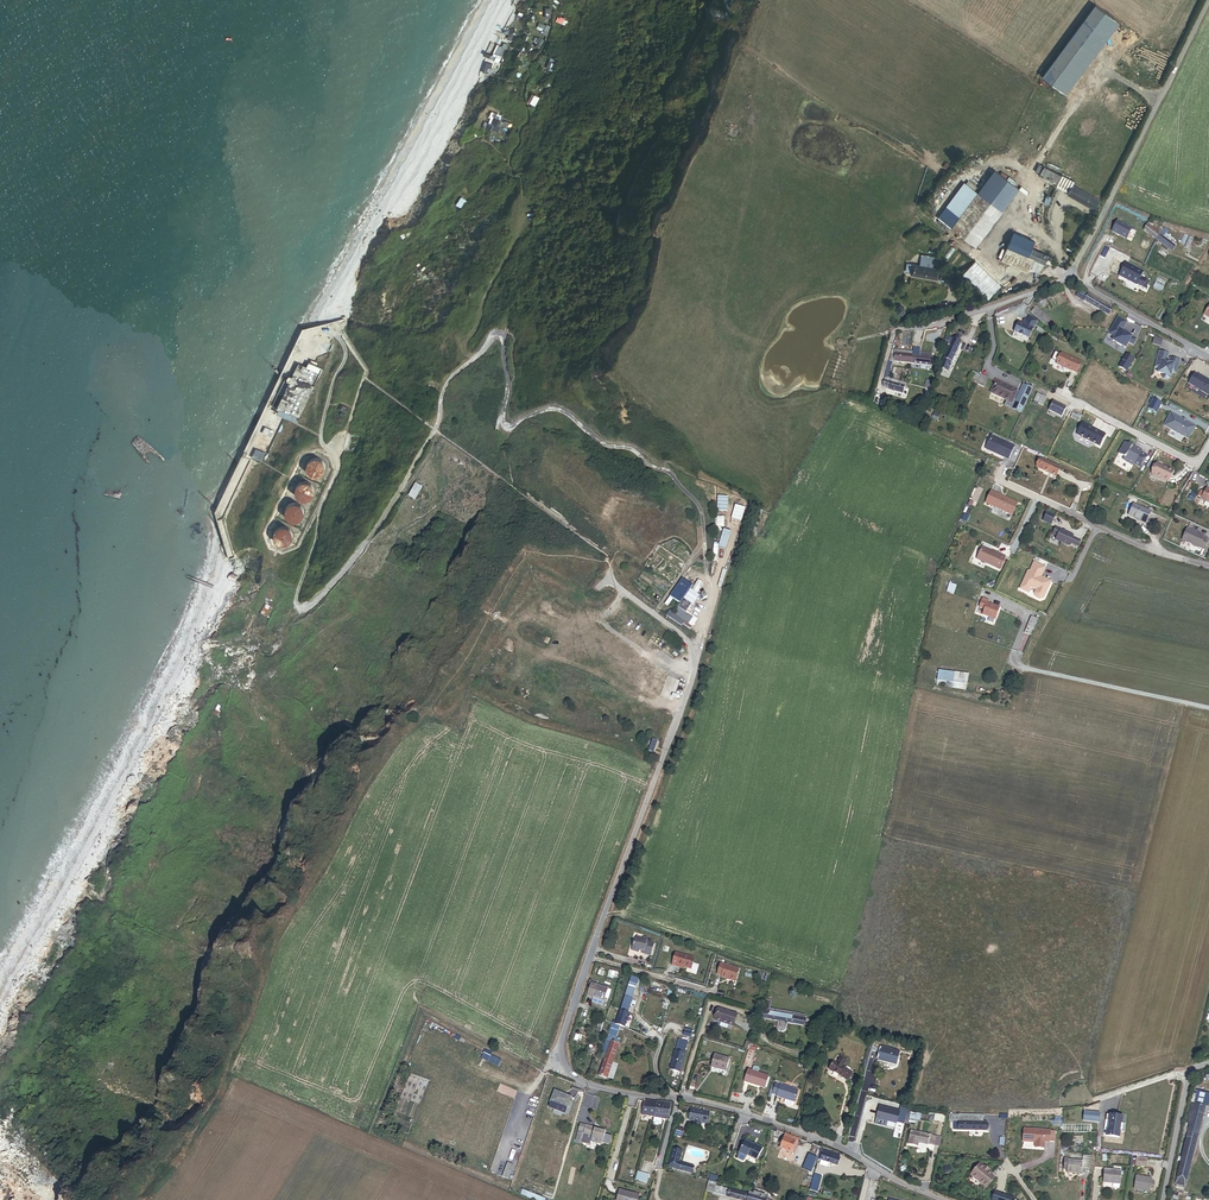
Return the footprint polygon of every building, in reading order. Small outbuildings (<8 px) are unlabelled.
[(1119,24),(1095,6),(1041,78),(1066,96),(1119,24)] [(562,25),(566,27),(569,23),(558,18),(555,22),(562,25)] [(541,34),(545,36),(549,28),(545,26),(544,29),(541,34)] [(490,59),(497,63),(505,49),(501,47),(498,45),(492,56),(490,59)] [(556,62),(550,59),(545,68),(552,72),(556,62)] [(489,68),(491,69),(492,65),(486,63),(483,73),(487,74),(489,68)] [(503,117),(494,113),(487,126),(498,133),(503,117)] [(464,130),(455,124),(449,132),(453,135),(456,131),(461,134),(464,130)] [(434,157),(420,147),(417,152),(423,155),(420,159),(418,162),(422,165),(423,164),(427,167),(434,157)] [(1065,192),(1070,181),(1061,176),(1061,177),(1043,168),(1038,177),(1056,186),(1056,187),(1065,192)] [(998,174),(981,196),(1002,212),(1018,189),(998,174)] [(1098,204),(1100,200),(1072,186),(1074,183),(1070,181),(1065,192),(1067,193),(1066,195),(1072,199),(1097,211),(1100,205),(1098,204)] [(937,217),(951,228),(977,193),(963,183),(937,217)] [(981,196),(977,193),(951,228),(976,246),(1002,212),(981,196)] [(1136,225),(1143,230),(1148,223),(1142,218),(1136,225)] [(1131,229),(1116,222),(1110,232),(1125,240),(1131,229)] [(1143,230),(1171,252),(1175,246),(1160,234),(1161,233),(1148,223),(1143,230)] [(1035,241),(1014,232),(1007,247),(1028,257),(1032,248),(1035,241)] [(416,238),(413,234),(408,237),(407,236),(402,239),(406,245),(411,241),(411,242),(416,238)] [(417,251),(413,245),(409,248),(411,252),(412,252),(413,253),(417,251)] [(1028,257),(1007,247),(1001,261),(1028,272),(1029,270),(1037,272),(1040,269),(1043,264),(1028,257)] [(1045,264),(1046,262),(1048,256),(1032,248),(1028,257),(1043,264),(1045,264)] [(911,272),(910,275),(936,279),(938,269),(932,268),(934,257),(921,255),(919,265),(912,264),(907,263),(905,271),(911,272)] [(1046,262),(1053,265),(1056,259),(1048,256),(1046,262)] [(1000,285),(975,261),(963,274),(988,298),(1000,285)] [(1149,282),(1141,278),(1144,272),(1126,263),(1123,269),(1117,265),(1113,273),(1136,285),(1137,284),(1146,289),(1149,282)] [(1076,297),(1084,302),(1088,295),(1080,290),(1076,297)] [(1111,313),(1112,310),(1088,295),(1084,302),(1108,317),(1111,313)] [(954,304),(937,308),(938,315),(956,311),(954,304)] [(905,312),(904,307),(899,305),(896,308),(897,313),(901,315),(905,312)] [(1047,327),(1052,321),(1037,307),(1031,313),(1047,327)] [(882,322),(869,313),(864,321),(877,330),(882,322)] [(1014,332),(1028,339),(1035,325),(1021,318),(1014,332)] [(1126,349),(1130,343),(1134,346),(1137,340),(1125,333),(1124,334),(1122,332),(1122,331),(1128,323),(1120,318),(1110,335),(1116,338),(1114,341),(1126,349)] [(1052,331),(1057,326),(1052,321),(1047,327),(1052,331)] [(960,343),(947,337),(944,344),(949,347),(940,368),(947,372),(960,343)] [(894,362),(912,365),(929,367),(931,354),(920,352),(920,349),(914,348),(913,352),(893,350),(892,354),(895,355),(894,362)] [(1135,359),(1137,356),(1128,351),(1126,354),(1135,359)] [(1179,361),(1170,358),(1170,360),(1167,360),(1168,354),(1159,352),(1155,368),(1159,369),(1158,374),(1162,375),(1161,377),(1163,380),(1167,381),(1170,379),(1171,373),(1176,375),(1179,361)] [(1081,363),(1062,353),(1056,364),(1071,371),(1076,373),(1081,363)] [(1118,368),(1126,373),(1135,359),(1126,354),(1118,368)] [(276,409),(298,419),(319,375),(298,364),(276,409)] [(968,380),(977,384),(981,377),(973,372),(968,380)] [(1195,373),(1188,384),(1208,396),(1208,394),(1208,381),(1199,375),(1195,373)] [(886,389),(903,394),(906,383),(888,378),(885,377),(882,387),(887,388),(886,389)] [(1017,391),(996,381),(990,393),(1011,403),(1017,391)] [(1047,398),(1038,394),(1034,402),(1043,406),(1047,398)] [(1161,402),(1155,399),(1152,404),(1158,407),(1161,402)] [(1066,408),(1054,402),(1049,411),(1061,417),(1066,408)] [(1081,416),(1074,412),(1071,418),(1078,421),(1081,416)] [(1195,427),(1171,413),(1164,426),(1188,439),(1195,427)] [(1106,437),(1083,425),(1077,435),(1100,448),(1106,437)] [(1014,446),(991,436),(985,449),(1008,459),(1014,446)] [(1142,451),(1133,445),(1132,447),(1125,443),(1118,454),(1125,458),(1123,461),(1133,466),(1142,451)] [(321,475),(325,471),(326,466),(325,462),(323,460),(318,457),(314,457),(311,458),(307,462),(306,467),(307,472),(311,476),(316,477),(321,475)] [(1039,468),(1058,476),(1062,467),(1043,459),(1039,468)] [(1170,482),(1175,472),(1158,464),(1153,474),(1170,482)] [(313,494),(314,489),(312,485),(311,483),(307,481),(304,480),(299,481),(296,485),(294,489),(294,493),(296,497),(300,500),(305,500),(310,498),(313,494)] [(1198,486),(1190,481),(1186,488),(1194,492),(1198,486)] [(1207,488),(1204,493),(1200,491),(1197,496),(1202,498),(1201,499),(1208,503),(1208,490),(1207,488)] [(990,493),(985,503),(1012,516),(1017,503),(1004,497),(1003,499),(990,493)] [(299,520),(302,517),(303,511),(301,507),(299,504),(295,502),(290,502),(287,504),(284,507),(283,511),(283,515),(285,518),(287,520),(291,522),(295,522),(299,520)] [(1148,524),(1153,512),(1137,505),(1132,515),(1142,520),(1142,521),(1148,524)] [(762,511),(755,509),(747,535),(754,537),(762,511)] [(1048,513),(1044,521),(1052,525),(1055,517),(1048,513)] [(291,540),(292,536),(291,532),(288,528),(284,526),(280,526),(276,528),(273,531),(272,535),(273,539),(275,543),(280,545),(284,546),(289,543),(291,540)] [(1058,528),(1053,526),(1050,533),(1055,535),(1054,538),(1067,543),(1068,540),(1073,542),(1075,537),(1069,534),(1070,533),(1058,528)] [(1208,542),(1208,540),(1205,538),(1206,536),(1189,528),(1184,539),(1206,549),(1208,542)] [(991,548),(983,544),(977,560),(999,570),(1005,557),(990,551),(991,548)] [(1045,568),(1034,563),(1030,573),(1028,572),(1021,590),(1029,593),(1031,587),(1037,590),(1035,594),(1037,597),(1041,599),(1044,598),(1051,581),(1044,579),(1044,580),(1041,578),(1041,577),(1045,568)] [(704,584),(698,580),(691,591),(691,590),(684,601),(691,606),(692,607),(700,596),(697,594),(704,584)] [(985,610),(987,603),(988,601),(983,600),(980,608),(985,610)] [(678,609),(686,614),(691,606),(684,601),(678,609)] [(983,616),(995,621),(1000,608),(987,603),(985,610),(983,616)] [(273,608),(265,604),(261,614),(268,618),(273,608)] [(686,614),(678,609),(674,614),(689,624),(693,618),(686,614)] [(896,638),(900,638),(900,612),(892,612),(892,634),(896,634),(896,638)] [(265,633),(259,631),(257,636),(256,636),(255,639),(260,641),(261,637),(263,638),(265,633)] [(938,681),(967,685),(969,675),(939,671),(938,681)] [(634,945),(632,951),(639,953),(639,951),(642,952),(642,954),(651,957),(655,944),(648,942),(648,939),(643,938),(642,939),(637,938),(635,945),(634,945)] [(694,959),(675,954),(672,966),(676,968),(676,966),(691,970),(694,959)] [(690,974),(696,976),(698,966),(693,965),(691,970),(690,974)] [(721,965),(717,976),(722,977),(721,979),(735,983),(739,970),(721,965)] [(621,1027),(625,1029),(630,1014),(628,1013),(639,979),(632,977),(617,1022),(613,1021),(612,1024),(621,1027)] [(592,998),(604,1002),(608,990),(596,986),(597,983),(593,981),(588,995),(593,996),(592,998)] [(765,1001),(764,1011),(769,1012),(767,1020),(778,1022),(777,1027),(777,1029),(777,1030),(778,1031),(779,1032),(780,1033),(781,1033),(782,1033),(783,1033),(785,1032),(785,1031),(786,1030),(786,1029),(787,1023),(804,1026),(805,1019),(804,1019),(805,1016),(770,1010),(772,1002),(765,1001)] [(715,1022),(733,1028),(737,1015),(719,1009),(715,1022)] [(596,1032),(601,1033),(604,1023),(600,1021),(596,1032)] [(620,1041),(617,1040),(621,1027),(612,1024),(603,1054),(606,1055),(599,1076),(608,1079),(620,1041)] [(1200,1028),(1197,1039),(1208,1042),(1208,1031),(1200,1028)] [(676,1052),(685,1054),(688,1043),(679,1041),(676,1052)] [(879,1062),(896,1066),(900,1052),(882,1048),(879,1062)] [(485,1050),(481,1058),(488,1062),(492,1054),(485,1050)] [(745,1062),(751,1063),(754,1053),(749,1051),(745,1062)] [(670,1071),(680,1074),(686,1055),(685,1054),(676,1052),(675,1052),(670,1071)] [(711,1068),(726,1072),(730,1059),(715,1055),(711,1068)] [(847,1081),(852,1073),(843,1067),(847,1060),(841,1057),(837,1064),(834,1062),(829,1070),(847,1081)] [(744,1083),(764,1089),(768,1077),(759,1074),(760,1070),(759,1069),(755,1067),(753,1068),(752,1072),(748,1071),(744,1083)] [(773,1091),(773,1093),(778,1095),(777,1098),(785,1101),(784,1104),(785,1106),(791,1108),(793,1107),(794,1104),(798,1091),(775,1084),(774,1088),(773,1091)] [(569,1106),(570,1102),(572,1098),(555,1091),(550,1103),(567,1110),(567,1111),(569,1106)] [(1194,1105),(1205,1108),(1208,1109),(1208,1107),(1208,1094),(1198,1092),(1194,1105)] [(654,1118),(657,1103),(648,1101),(647,1104),(645,1103),(642,1116),(654,1118)] [(659,1103),(657,1103),(654,1118),(668,1120),(671,1104),(659,1102),(659,1103)] [(565,1114),(567,1110),(550,1103),(549,1107),(565,1114)] [(1190,1125),(1201,1127),(1205,1108),(1194,1105),(1192,1105),(1187,1124),(1190,1125)] [(897,1123),(905,1125),(909,1110),(902,1109),(901,1112),(880,1107),(877,1119),(896,1125),(897,1123)] [(703,1112),(691,1109),(689,1121),(694,1122),(693,1128),(701,1130),(702,1124),(706,1125),(709,1111),(703,1109),(703,1112)] [(1084,1112),(1083,1121),(1099,1123),(1100,1113),(1084,1112)] [(909,1123),(915,1124),(916,1120),(917,1115),(911,1114),(909,1123)] [(934,1114),(934,1121),(944,1123),(945,1116),(934,1114)] [(950,1115),(950,1122),(955,1122),(954,1131),(986,1132),(987,1123),(983,1123),(984,1115),(959,1115),(950,1115)] [(1106,1137),(1118,1139),(1120,1132),(1118,1132),(1119,1124),(1122,1125),(1123,1119),(1107,1116),(1106,1121),(1106,1123),(1105,1123),(1104,1131),(1107,1132),(1106,1137)] [(581,1124),(576,1142),(590,1146),(591,1143),(601,1146),(605,1132),(595,1129),(595,1128),(581,1124)] [(1187,1138),(1197,1141),(1201,1127),(1190,1125),(1187,1138)] [(676,1127),(674,1134),(681,1137),(683,1130),(676,1127)] [(1024,1129),(1023,1142),(1035,1143),(1034,1148),(1044,1148),(1044,1142),(1049,1143),(1050,1131),(1024,1129)] [(919,1143),(934,1147),(936,1137),(912,1131),(908,1145),(918,1147),(919,1143)] [(780,1149),(792,1153),(793,1150),(796,1151),(799,1144),(798,1144),(800,1140),(786,1134),(783,1142),(780,1141),(778,1145),(781,1146),(780,1149)] [(1184,1151),(1175,1185),(1185,1188),(1187,1181),(1197,1141),(1187,1138),(1184,1151)] [(746,1142),(739,1154),(746,1158),(747,1156),(757,1162),(763,1150),(754,1145),(753,1146),(746,1142)] [(668,1167),(672,1168),(671,1171),(692,1176),(695,1167),(680,1163),(683,1152),(673,1149),(668,1167)] [(822,1161),(820,1166),(827,1169),(829,1164),(838,1166),(840,1159),(832,1156),(833,1153),(824,1150),(823,1153),(820,1161),(822,1161)] [(808,1171),(810,1172),(815,1159),(808,1156),(805,1165),(809,1167),(808,1171)] [(1069,1158),(1065,1158),(1064,1168),(1068,1169),(1068,1170),(1067,1174),(1081,1175),(1081,1173),(1089,1174),(1091,1157),(1083,1156),(1082,1163),(1069,1161),(1069,1158)] [(1136,1167),(1146,1168),(1148,1160),(1137,1158),(1136,1167)] [(504,1171),(502,1177),(508,1179),(513,1165),(507,1163),(505,1168),(503,1167),(502,1170),(504,1171)] [(992,1174),(980,1164),(970,1175),(986,1188),(995,1178),(991,1175),(992,1174)] [(1113,1184),(1120,1185),(1122,1172),(1105,1170),(1103,1183),(1113,1184)] [(647,1184),(649,1175),(638,1172),(635,1181),(647,1184)] [(822,1176),(814,1174),(812,1180),(810,1187),(818,1190),(822,1176)] [(1150,1189),(1154,1190),(1155,1183),(1151,1182),(1152,1180),(1137,1177),(1135,1191),(1150,1193),(1150,1189)] [(707,1192),(737,1199),(747,1199),(748,1195),(717,1186),(717,1185),(709,1183),(707,1192)] [(539,1197),(523,1191),(521,1195),(533,1199),(538,1199),(539,1197)] [(618,1199),(639,1199),(640,1196),(620,1191),(618,1199)]
